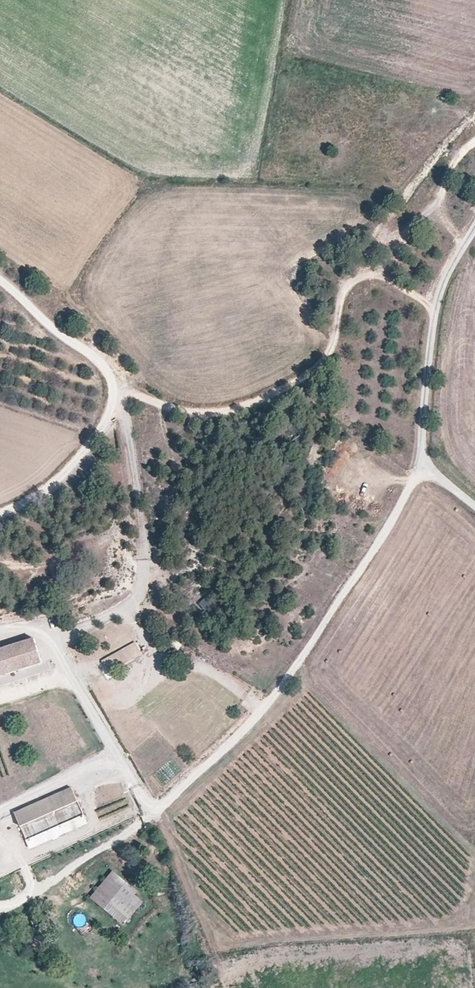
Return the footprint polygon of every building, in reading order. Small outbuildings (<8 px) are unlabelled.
[(208,593),(199,604),(207,611),(217,600),(208,593)] [(34,638),(0,649),(0,676),(42,663),(34,638)] [(109,672),(142,654),(136,643),(102,662),(109,672)] [(82,814),(72,789),(15,813),(25,838),(82,814)] [(138,892),(113,871),(91,897),(123,924),(142,902),(134,895),(138,892)]
